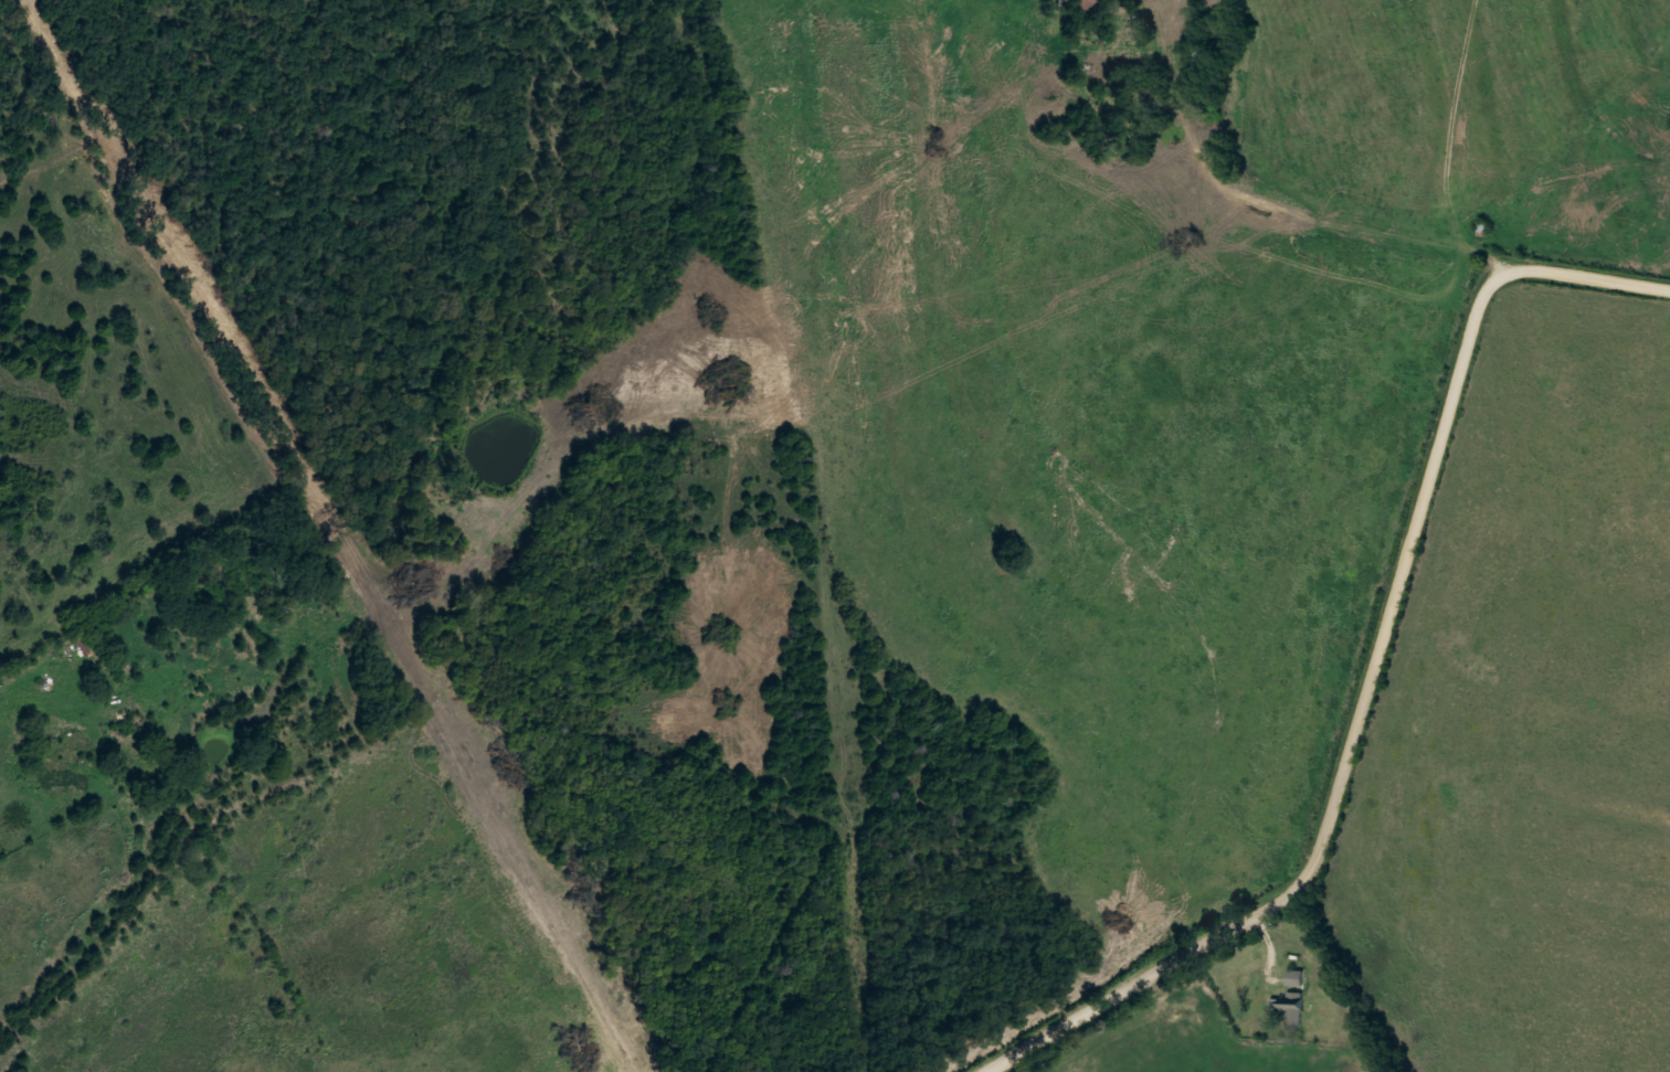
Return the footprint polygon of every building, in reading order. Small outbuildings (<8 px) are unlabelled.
[(1106,12),(1105,0),(1070,0),(1070,13),(1106,12)] [(1478,236),(1488,236),(1488,224),(1478,224),(1478,236)] [(1304,970),(1288,970),(1288,985),(1304,985),(1304,970)] [(1277,1025),(1302,1026),(1303,1006),(1278,1005),(1277,1025)]
